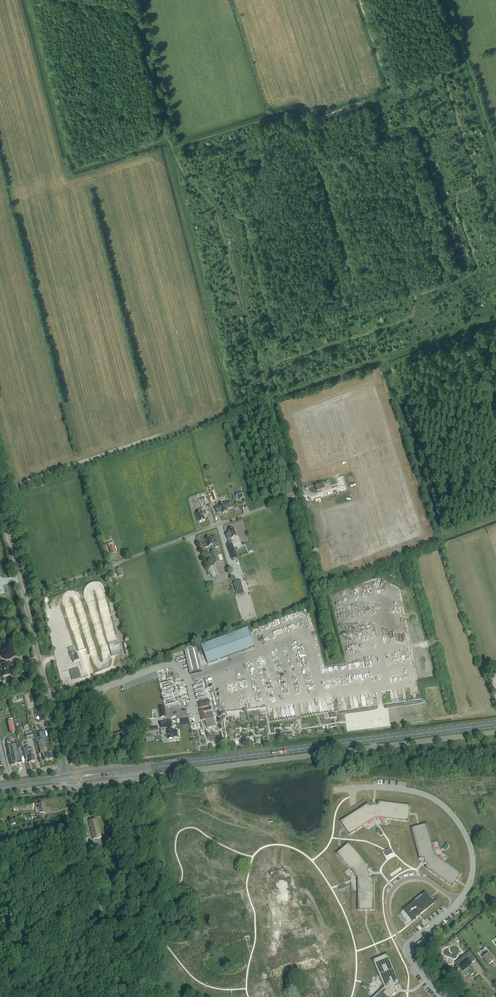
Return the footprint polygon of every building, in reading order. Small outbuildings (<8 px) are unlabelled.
[(328,484),(327,481),(315,485),(317,491),(325,488),(324,486),(328,484)] [(221,512),(222,514),(228,512),(227,510),(232,508),(229,501),(224,503),(225,504),(219,506),(215,508),(217,513),(221,512)] [(202,512),(197,514),(199,522),(205,520),(203,515),(207,514),(206,511),(202,513),(202,512)] [(230,544),(227,545),(230,554),(232,560),(237,558),(231,539),(237,537),(234,529),(228,531),(229,533),(226,534),(228,540),(230,544)] [(204,544),(204,545),(205,547),(206,548),(208,547),(211,546),(212,549),(213,552),(211,553),(211,554),(213,559),(215,564),(220,562),(216,551),(215,548),(219,547),(217,543),(218,543),(217,541),(213,542),(211,537),(206,539),(207,543),(204,544)] [(113,542),(108,544),(111,554),(116,553),(113,542)] [(219,576),(215,565),(208,567),(209,569),(206,570),(208,576),(211,575),(213,579),(219,576)] [(244,594),(241,581),(234,583),(237,596),(244,594)] [(255,647),(248,628),(201,645),(196,647),(184,650),(190,674),(202,671),(198,654),(203,652),(208,664),(255,647)] [(76,653),(71,655),(73,660),(74,663),(79,661),(76,653)] [(0,662),(0,675),(1,677),(10,675),(9,670),(8,670),(6,663),(1,664),(0,662)] [(79,668),(70,671),(73,680),(82,678),(79,668)] [(66,669),(60,670),(64,682),(70,680),(66,669)] [(180,706),(186,705),(184,693),(177,694),(176,688),(174,689),(173,685),(164,686),(164,683),(161,684),(165,703),(167,702),(168,707),(180,704),(180,706)] [(200,710),(203,721),(214,718),(211,708),(200,710)] [(329,715),(318,715),(319,724),(325,724),(325,719),(330,719),(329,715)] [(172,731),(172,729),(171,730),(171,727),(172,727),(171,721),(161,723),(161,729),(167,728),(168,730),(167,730),(168,740),(173,739),(173,737),(178,737),(177,730),(172,731)] [(126,737),(123,730),(114,734),(116,741),(126,737)] [(48,739),(45,740),(44,732),(35,734),(37,742),(38,742),(41,754),(42,753),(44,761),(53,759),(48,739)] [(16,743),(12,744),(16,764),(22,762),(19,751),(18,751),(17,744),(16,743)] [(12,744),(7,745),(9,754),(8,754),(11,765),(16,764),(12,744)] [(27,748),(23,749),(24,752),(26,759),(28,759),(29,763),(32,762),(32,763),(34,762),(34,761),(35,761),(32,748),(27,749),(27,748)] [(340,821),(349,835),(376,818),(409,822),(411,806),(378,801),(378,806),(373,805),(370,807),(368,803),(340,821)] [(34,808),(35,808),(37,808),(38,813),(36,813),(36,817),(42,816),(41,813),(45,813),(43,803),(37,804),(37,803),(33,804),(34,808)] [(93,840),(101,838),(96,819),(89,821),(93,840)] [(435,855),(427,824),(411,828),(419,859),(423,858),(425,863),(427,865),(425,868),(452,887),(462,874),(435,855)] [(357,878),(358,910),(374,910),(374,877),(370,878),(370,873),(368,870),(370,868),(349,843),(336,853),(357,878)] [(415,900),(403,910),(412,921),(418,916),(417,915),(420,913),(421,914),(426,910),(425,909),(433,902),(434,903),(425,892),(422,895),(415,900)] [(313,912),(307,914),(310,923),(315,922),(313,912)] [(319,925),(293,933),(295,940),(321,933),(319,925)] [(417,944),(420,948),(428,942),(424,938),(417,944)] [(482,951),(480,953),(484,958),(489,965),(494,961),(488,953),(489,952),(483,944),(481,945),(484,949),(482,951)] [(458,970),(460,968),(463,971),(468,967),(467,967),(469,966),(470,967),(472,965),(471,964),(476,960),(469,952),(456,963),(458,965),(455,967),(458,970)] [(373,996),(393,996),(392,996),(397,991),(395,987),(400,984),(387,954),(372,960),(384,987),(373,996)]
